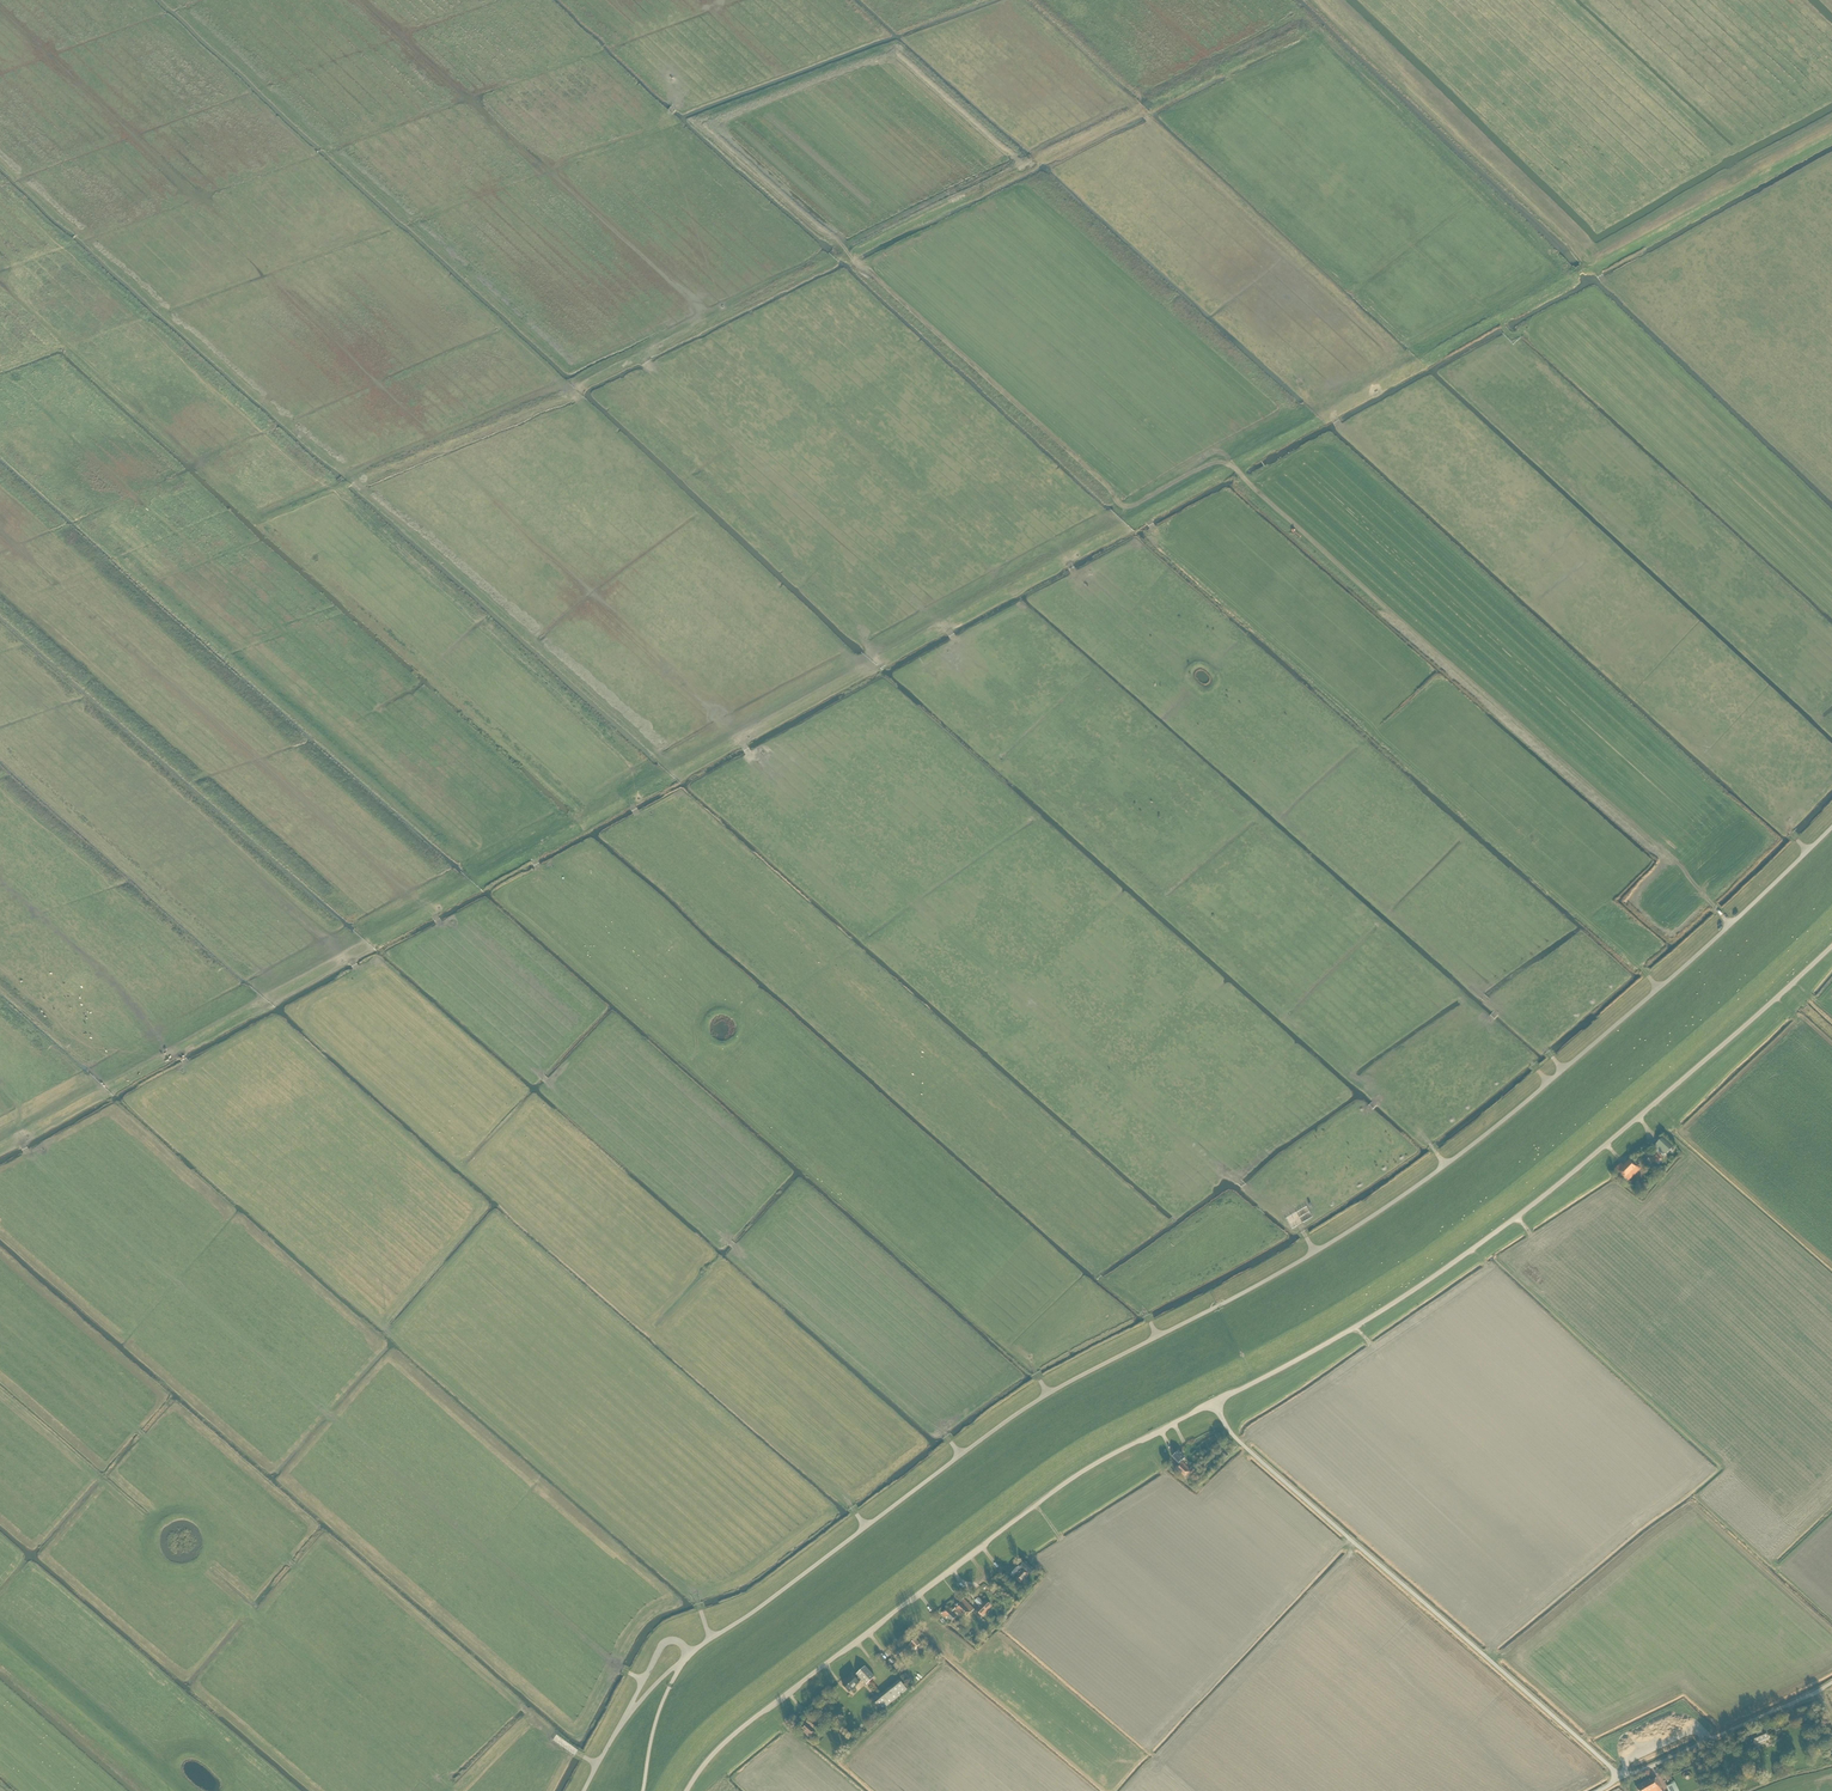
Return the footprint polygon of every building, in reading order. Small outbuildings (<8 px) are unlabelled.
[(1663,1137),(1662,1138),(1655,1145),(1666,1155),(1673,1146),(1663,1137)] [(1660,1165),(1664,1161),(1662,1159),(1664,1158),(1657,1152),(1651,1159),(1656,1164),(1657,1163),(1660,1165)] [(1637,1168),(1629,1159),(1623,1165),(1621,1164),(1615,1169),(1625,1179),(1630,1173),(1631,1174),(1637,1168)] [(1179,1464),(1185,1458),(1178,1451),(1172,1457),(1179,1464)] [(1189,1469),(1181,1462),(1174,1469),(1178,1473),(1179,1472),(1184,1477),(1189,1472),(1191,1474),(1195,1471),(1191,1467),(1189,1469)] [(1014,1577),(1019,1571),(1021,1570),(1021,1569),(1016,1565),(1009,1573),(1014,1577)] [(1026,1577),(1028,1575),(1028,1574),(1030,1572),(1026,1567),(1022,1571),(1021,1570),(1019,1571),(1021,1573),(1015,1578),(1020,1583),(1025,1577),(1026,1577)] [(983,1602),(978,1597),(974,1601),(979,1607),(975,1610),(982,1616),(992,1606),(986,1600),(983,1602)] [(971,1613),(974,1610),(963,1599),(954,1607),(965,1618),(971,1613)] [(952,1622),(956,1617),(946,1608),(941,1614),(946,1618),(947,1617),(952,1622)] [(916,1652),(922,1646),(915,1639),(909,1645),(916,1652)] [(908,1653),(912,1650),(905,1643),(901,1646),(903,1647),(898,1652),(903,1657),(907,1652),(908,1653)] [(896,1663),(892,1659),(891,1658),(887,1662),(888,1663),(895,1671),(900,1666),(896,1663)] [(866,1685),(875,1677),(865,1666),(857,1675),(859,1677),(857,1680),(852,1675),(848,1679),(849,1680),(843,1685),(849,1692),(862,1680),(866,1685)] [(882,1711),(907,1689),(900,1680),(882,1695),(879,1692),(872,1698),(882,1711)] [(806,1719),(810,1717),(806,1710),(802,1713),(806,1719)] [(816,1731),(818,1730),(821,1726),(811,1717),(806,1722),(816,1731)] [(810,1738),(815,1732),(806,1724),(802,1728),(805,1730),(803,1732),(810,1738)] [(1765,1730),(1755,1734),(1754,1733),(1753,1734),(1753,1735),(1752,1736),(1752,1737),(1755,1743),(1756,1745),(1769,1739),(1765,1730)] [(1656,1779),(1650,1781),(1649,1779),(1635,1786),(1637,1790),(1662,1790),(1656,1779)] [(1675,1782),(1667,1786),(1669,1790),(1679,1790),(1675,1782)]
